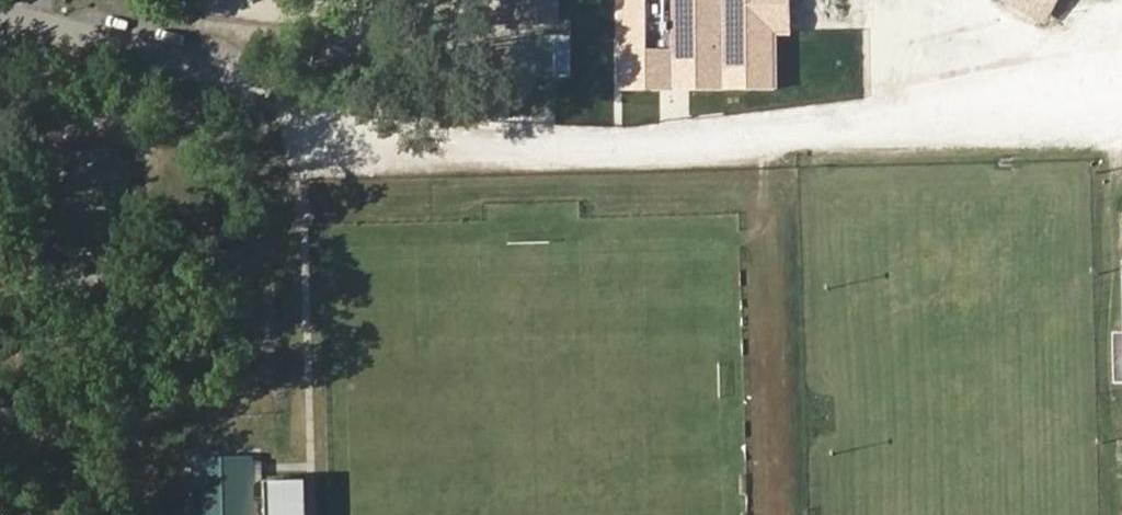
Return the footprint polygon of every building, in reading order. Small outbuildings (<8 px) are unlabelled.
[(564,26),(565,0),(519,0),(519,28),(564,26)] [(774,37),(790,37),(790,0),(620,0),(620,89),(774,89),(774,37)] [(1056,0),(1015,0),(1046,17),(1056,0)] [(1112,332),(1114,384),(1121,384),(1121,332),(1112,332)] [(1113,405),(1113,425),(1121,425),(1121,405),(1113,405)] [(252,456),(193,458),(194,514),(254,514),(252,456)] [(306,481),(266,482),(267,514),(307,514),(306,481)]
